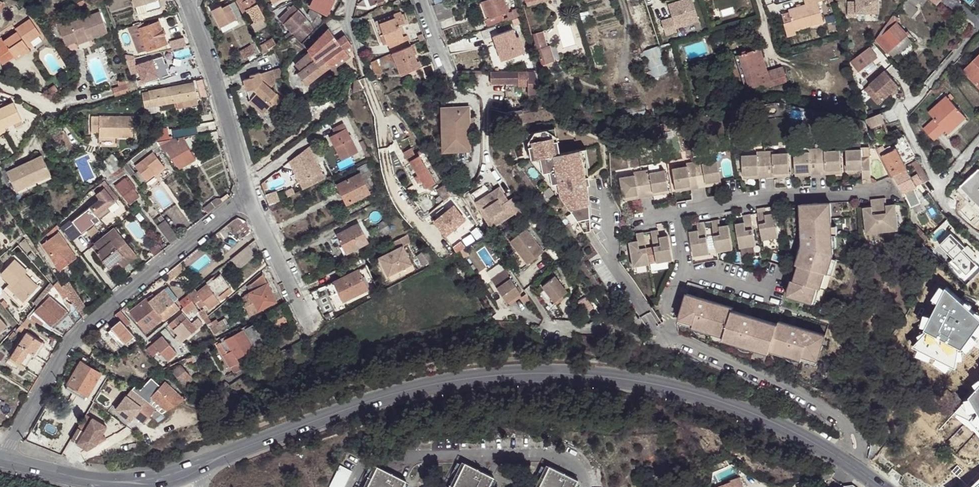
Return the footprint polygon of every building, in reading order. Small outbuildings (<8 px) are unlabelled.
[(136,16),(160,8),(158,0),(156,0),(155,0),(131,0),(136,16)] [(257,0),(236,0),(243,14),(248,11),(253,23),(262,19),(256,5),(259,3),(257,0)] [(309,7),(326,16),(334,0),(312,0),(309,7)] [(485,1),(478,3),(484,20),(498,16),(508,12),(504,0),(485,0),(485,1)] [(692,0),(669,7),(673,20),(662,24),(666,38),(678,34),(677,31),(699,23),(692,0)] [(826,0),(802,0),(804,5),(787,11),(791,23),(793,32),(795,32),(823,23),(817,3),(826,0)] [(857,2),(848,2),(849,17),(858,17),(858,13),(880,13),(880,0),(857,0),(857,2)] [(913,6),(906,0),(900,9),(907,14),(913,6)] [(216,19),(229,13),(233,11),(228,1),(211,9),(216,19)] [(433,6),(436,13),(448,8),(446,2),(433,6)] [(298,41),(302,45),(311,33),(314,31),(311,25),(307,29),(303,24),(306,20),(292,6),(278,20),(292,33),(293,33),(295,35),(298,32),(300,35),(296,39),(298,41)] [(916,8),(913,6),(907,14),(910,17),(916,8)] [(448,8),(436,13),(439,23),(454,17),(450,7),(448,8)] [(88,31),(90,37),(106,31),(97,9),(67,20),(66,17),(55,21),(63,44),(75,40),(74,36),(88,31)] [(409,46),(412,45),(408,35),(404,36),(400,25),(405,22),(401,12),(392,16),(393,20),(383,25),(386,33),(381,34),(386,45),(391,43),(395,53),(409,46)] [(233,22),(229,13),(216,19),(221,29),(233,22)] [(314,31),(324,22),(320,18),(321,17),(318,15),(311,24),(311,25),(314,31)] [(30,38),(39,32),(29,16),(13,27),(15,29),(1,38),(0,38),(0,61),(11,54),(27,43),(26,40),(30,38)] [(393,20),(392,16),(377,22),(383,25),(393,20)] [(498,16),(484,20),(487,27),(501,22),(498,16)] [(898,21),(894,16),(876,41),(888,54),(889,53),(907,36),(904,34),(895,24),(898,21)] [(250,24),(254,33),(266,27),(262,19),(253,23),(250,24)] [(235,26),(233,22),(221,29),(222,32),(235,26)] [(377,23),(381,34),(386,33),(383,26),(383,25),(377,22),(377,23)] [(157,23),(142,28),(138,30),(139,32),(146,51),(165,44),(157,23)] [(793,32),(791,23),(784,25),(787,39),(795,36),(795,32),(793,32)] [(140,24),(128,27),(130,35),(139,32),(138,30),(142,28),(140,24)] [(494,36),(498,34),(496,27),(482,32),(485,39),(494,36)] [(328,29),(307,51),(308,53),(314,62),(321,57),(328,68),(347,55),(344,51),(350,46),(343,37),(337,41),(328,29)] [(513,29),(498,34),(494,36),(502,61),(522,54),(518,44),(513,29)] [(76,42),(90,37),(88,31),(74,36),(75,40),(76,42)] [(139,32),(130,35),(137,54),(146,51),(139,32)] [(537,50),(545,48),(541,33),(532,36),(537,50)] [(907,36),(889,53),(892,57),(897,53),(900,53),(913,41),(908,35),(907,36)] [(276,43),(273,38),(259,47),(261,52),(276,43)] [(170,44),(171,50),(185,46),(184,41),(170,44)] [(30,46),(27,43),(11,54),(13,57),(30,46)] [(256,53),(253,46),(242,51),(245,58),(256,53)] [(548,46),(545,48),(537,50),(541,66),(553,62),(548,46)] [(410,47),(395,54),(397,58),(399,64),(414,58),(410,47)] [(666,74),(658,47),(643,52),(651,80),(666,74)] [(735,55),(746,89),(760,85),(762,88),(772,85),(787,81),(783,67),(767,72),(759,48),(735,55)] [(870,48),(852,61),(858,70),(859,71),(878,59),(870,48)] [(305,85),(328,68),(321,57),(314,62),(308,53),(295,65),(300,72),(297,74),(298,76),(302,82),(305,85)] [(395,53),(371,64),(373,69),(378,67),(397,58),(395,54),(395,53)] [(962,70),(978,87),(978,53),(962,70)] [(533,61),(531,54),(520,56),(523,62),(533,61)] [(335,69),(350,59),(347,55),(328,68),(338,80),(342,77),(335,69)] [(159,78),(160,82),(170,78),(162,56),(136,65),(139,75),(142,81),(143,84),(159,78)] [(523,62),(520,56),(511,60),(513,66),(523,62)] [(126,60),(132,77),(139,75),(136,65),(133,58),(126,60)] [(417,66),(414,58),(399,64),(403,72),(417,66)] [(881,62),(878,59),(859,71),(861,76),(881,62)] [(459,65),(459,72),(482,72),(483,62),(459,65)] [(373,69),(375,73),(375,75),(376,75),(381,74),(378,67),(373,69)] [(250,98),(247,98),(248,100),(261,114),(270,106),(272,109),(281,101),(269,89),(273,86),(274,85),(274,84),(274,83),(274,82),(274,81),(274,79),(274,77),(272,71),(257,74),(257,73),(248,75),(249,77),(242,79),(245,90),(248,90),(250,98)] [(490,72),(490,84),(518,84),(518,87),(527,87),(530,95),(541,94),(535,73),(490,72)] [(890,75),(871,84),(880,103),(899,93),(890,75)] [(125,78),(117,81),(119,86),(112,88),(115,96),(130,91),(125,78)] [(157,83),(158,87),(170,85),(172,85),(170,78),(160,82),(157,83)] [(361,91),(358,80),(354,80),(351,93),(361,91)] [(193,84),(171,88),(172,99),(190,96),(191,99),(180,101),(182,107),(194,105),(193,84)] [(141,92),(144,107),(154,106),(153,102),(159,101),(172,99),(171,88),(141,92)] [(953,100),(947,94),(926,113),(931,119),(921,129),(932,141),(943,131),(947,135),(965,119),(950,103),(953,100)] [(161,111),(175,109),(173,103),(172,99),(159,101),(159,105),(161,111)] [(2,127),(20,118),(12,101),(0,106),(0,128),(2,127)] [(468,152),(468,106),(438,107),(439,153),(468,152)] [(923,167),(921,168),(916,160),(909,164),(911,168),(908,169),(903,162),(904,161),(903,160),(903,159),(904,157),(905,157),(906,156),(907,156),(908,157),(909,158),(909,159),(912,157),(912,155),(915,155),(911,145),(905,134),(902,135),(898,129),(889,133),(886,126),(884,123),(883,120),(880,114),(869,118),(867,119),(872,129),(876,138),(874,139),(874,140),(884,136),(888,143),(892,141),(895,150),(892,151),(891,149),(887,151),(884,146),(879,148),(883,155),(884,155),(893,176),(904,193),(910,208),(920,204),(913,188),(918,187),(923,184),(930,180),(923,167)] [(134,136),(133,115),(91,116),(91,132),(100,132),(100,137),(134,136)] [(357,153),(342,125),(331,130),(333,134),(329,135),(330,137),(328,138),(341,162),(357,153)] [(553,128),(545,129),(554,136),(553,128)] [(545,129),(533,132),(526,142),(529,159),(530,160),(547,178),(562,198),(576,219),(582,230),(589,229),(586,184),(588,184),(586,176),(583,176),(578,150),(558,153),(554,136),(545,129)] [(154,133),(156,140),(157,142),(168,140),(167,130),(154,133)] [(524,133),(526,142),(533,132),(524,133)] [(168,140),(157,142),(159,146),(164,152),(166,151),(164,149),(178,139),(168,140)] [(164,149),(166,151),(176,165),(182,160),(185,164),(193,159),(178,139),(164,149)] [(156,140),(148,146),(153,152),(154,153),(159,150),(157,147),(159,146),(157,142),(156,140)] [(148,146),(131,160),(135,165),(153,152),(148,146)] [(325,180),(309,147),(288,163),(302,191),(325,180)] [(824,147),(816,148),(818,174),(825,174),(825,170),(833,170),(833,173),(841,173),(840,149),(824,150),(824,147)] [(419,156),(421,154),(420,151),(414,154),(411,148),(403,152),(408,161),(410,161),(419,156)] [(818,174),(816,148),(808,148),(809,151),(793,152),(794,175),(802,175),(802,172),(810,171),(810,174),(818,174)] [(862,169),(862,172),(863,182),(871,182),(870,155),(862,156),(862,148),(846,149),(848,172),(855,172),(855,169),(862,169)] [(372,158),(367,149),(364,151),(368,160),(372,158)] [(766,177),(764,150),(757,151),(757,154),(742,155),(743,178),(750,178),(750,174),(758,174),(758,177),(766,177)] [(772,150),(764,150),(766,177),(774,176),(774,173),(782,173),(782,176),(789,176),(788,153),(773,153),(772,150)] [(153,152),(135,165),(139,170),(146,180),(164,166),(154,153),(153,152)] [(425,167),(432,163),(425,152),(421,154),(419,156),(425,167)] [(14,189),(35,179),(50,172),(41,153),(5,170),(14,189)] [(113,154),(105,161),(114,173),(117,170),(121,167),(122,166),(113,154)] [(434,183),(425,167),(419,156),(410,161),(419,176),(414,179),(417,183),(421,180),(425,188),(434,183)] [(700,160),(693,161),(697,187),(705,185),(705,183),(713,181),(713,184),(720,183),(716,160),(701,163),(700,160)] [(697,187),(693,161),(685,162),(686,166),(671,169),(675,191),(682,189),(682,187),(689,185),(690,188),(697,187)] [(114,173),(113,173),(120,182),(129,175),(123,166),(122,166),(121,167),(117,170),(114,173)] [(357,171),(359,175),(360,176),(361,180),(364,184),(368,183),(367,180),(370,178),(364,166),(357,171)] [(648,169),(640,170),(644,196),(653,195),(652,192),(660,190),(661,193),(668,192),(664,170),(649,172),(648,169)] [(141,184),(146,180),(139,170),(136,173),(134,174),(141,184)] [(644,196),(640,170),(633,171),(634,175),(618,178),(622,200),(630,199),(629,196),(637,194),(638,197),(644,196)] [(978,171),(960,187),(957,190),(964,198),(968,195),(978,207),(978,172),(978,171)] [(50,172),(35,179),(38,183),(52,177),(50,172)] [(105,179),(110,185),(115,181),(110,175),(105,179)] [(360,176),(359,175),(337,186),(346,205),(368,194),(364,184),(361,180),(360,176)] [(140,198),(134,191),(136,190),(129,181),(127,182),(126,180),(115,188),(129,206),(140,198)] [(89,210),(97,222),(110,212),(107,208),(118,199),(104,181),(92,190),(96,194),(94,195),(98,201),(90,208),(91,208),(89,210)] [(443,195),(446,194),(449,192),(444,183),(436,188),(440,197),(443,195)] [(481,197),(486,205),(478,209),(488,228),(512,215),(513,217),(521,213),(513,198),(506,202),(498,188),(481,197)] [(275,192),(265,197),(269,207),(279,202),(275,192)] [(481,197),(474,201),(478,209),(486,205),(481,197)] [(887,206),(886,198),(878,199),(882,233),(898,231),(896,207),(887,208),(887,206)] [(203,209),(207,214),(222,202),(220,199),(203,209)] [(882,233),(878,199),(870,200),(871,208),(871,210),(862,211),(865,235),(882,233)] [(454,209),(463,203),(462,200),(453,206),(454,209)] [(827,213),(826,203),(801,204),(803,245),(797,265),(799,266),(795,281),(792,281),(787,297),(817,305),(819,296),(816,295),(817,290),(815,289),(817,282),(823,284),(826,274),(828,275),(832,260),(834,256),(833,249),(833,244),(830,244),(830,236),(832,236),(832,227),(831,219),(825,220),(824,213),(827,213)] [(765,208),(756,210),(762,241),(779,238),(775,216),(766,217),(766,215),(765,208)] [(165,221),(160,215),(157,218),(161,224),(165,221)] [(735,227),(739,248),(756,245),(750,215),(743,216),(744,222),(744,225),(735,227)] [(58,226),(64,233),(69,239),(79,233),(68,217),(62,222),(63,224),(58,226)] [(238,242),(250,232),(246,223),(239,219),(235,219),(226,226),(238,242)] [(459,239),(468,233),(460,220),(443,231),(452,244),(459,239)] [(719,220),(710,222),(715,253),(733,249),(729,228),(720,229),(720,227),(719,220)] [(157,227),(170,244),(178,238),(165,221),(161,224),(157,227)] [(390,230),(385,221),(379,224),(384,234),(390,230)] [(698,233),(689,235),(693,257),(709,254),(704,223),(696,224),(697,230),(698,233)] [(345,243),(349,251),(365,242),(357,224),(334,235),(335,238),(340,246),(345,243)] [(914,229),(924,244),(927,242),(917,227),(914,229)] [(114,228),(94,245),(99,251),(96,253),(108,268),(116,261),(122,256),(128,263),(136,256),(114,228)] [(505,242),(512,250),(523,264),(538,250),(521,229),(505,242)] [(659,240),(659,237),(658,231),(650,232),(656,263),(672,260),(668,238),(659,240)] [(77,258),(60,232),(43,244),(55,263),(53,264),(58,271),(77,258)] [(942,242),(948,248),(945,251),(953,259),(950,262),(971,283),(978,274),(978,264),(974,259),(976,257),(973,254),(975,252),(968,245),(966,247),(952,232),(942,242)] [(472,238),(468,233),(459,239),(463,243),(472,238)] [(647,264),(642,233),(635,234),(636,241),(636,244),(628,245),(632,267),(647,264)] [(393,251),(378,259),(387,276),(410,265),(402,247),(410,243),(406,235),(390,244),(393,251)] [(350,254),(349,251),(343,253),(340,246),(335,238),(331,240),(333,243),(334,243),(342,258),(350,254)] [(45,254),(38,242),(34,245),(42,256),(44,255),(45,254)] [(343,253),(349,251),(345,243),(340,246),(343,253)] [(161,252),(156,245),(149,250),(154,257),(161,252)] [(248,246),(230,261),(237,270),(254,257),(248,246)] [(484,246),(475,251),(486,268),(495,263),(484,246)] [(429,265),(437,258),(428,247),(415,257),(423,266),(427,262),(429,265)] [(523,264),(512,250),(510,252),(505,256),(517,269),(523,264)] [(122,256),(116,261),(122,268),(128,263),(122,256)] [(28,271),(15,259),(0,274),(10,283),(2,290),(19,306),(37,287),(24,274),(28,271)] [(837,262),(832,260),(828,275),(833,277),(837,262)] [(484,276),(488,282),(502,272),(497,266),(484,276)] [(175,278),(170,271),(165,275),(169,282),(175,278)] [(334,283),(339,293),(343,302),(367,290),(358,271),(334,283)] [(519,295),(502,272),(488,282),(506,305),(507,304),(518,296),(519,295)] [(248,292),(258,312),(277,302),(268,282),(263,273),(247,286),(250,291),(248,292)] [(552,301),(562,293),(565,290),(551,274),(539,285),(552,301)] [(229,289),(219,276),(196,294),(194,291),(189,295),(193,303),(194,301),(200,309),(205,305),(209,310),(223,299),(220,296),(229,289)] [(53,283),(50,280),(33,301),(36,303),(53,283)] [(330,296),(339,293),(334,283),(328,286),(332,292),(329,294),(330,296)] [(78,322),(85,316),(70,284),(62,288),(71,307),(78,322)] [(947,287),(925,330),(928,331),(960,346),(963,347),(978,325),(978,317),(947,287)] [(59,292),(56,288),(49,294),(50,295),(53,298),(59,292)] [(146,300),(130,313),(144,331),(160,318),(162,321),(181,306),(167,288),(148,302),(146,300)] [(249,317),(258,312),(248,292),(239,297),(249,317)] [(563,295),(562,293),(552,301),(554,303),(563,295)] [(732,307),(686,293),(685,296),(677,323),(677,325),(679,334),(691,337),(694,328),(709,332),(711,326),(717,328),(715,331),(724,334),(724,336),(732,339),(733,336),(739,337),(737,343),(755,348),(756,342),(762,344),(761,348),(770,350),(770,348),(779,351),(780,347),(786,349),(784,355),(801,360),(803,354),(809,355),(808,359),(816,362),(821,346),(827,347),(828,344),(827,341),(823,341),(825,335),(778,321),(778,324),(731,310),(732,307)] [(65,313),(68,310),(53,298),(50,295),(34,311),(52,326),(65,313)] [(518,296),(507,304),(508,306),(519,298),(518,296)] [(525,296),(519,299),(525,308),(531,304),(525,296)] [(186,314),(194,307),(190,300),(181,308),(186,314)] [(67,317),(73,326),(78,322),(71,307),(68,310),(65,313),(67,317)] [(33,311),(28,316),(51,330),(52,330),(52,326),(34,311),(33,311)] [(131,323),(120,311),(115,315),(120,321),(126,327),(131,323)] [(52,330),(67,317),(65,313),(52,326),(52,330)] [(178,335),(175,336),(175,337),(179,343),(182,341),(183,340),(194,332),(184,320),(181,323),(177,317),(169,324),(173,329),(178,335)] [(208,327),(213,335),(228,327),(224,318),(212,325),(208,327)] [(32,323),(27,321),(19,328),(23,332),(32,323)] [(126,344),(134,337),(126,327),(120,321),(112,328),(126,344)] [(253,325),(243,331),(253,349),(263,344),(253,325)] [(717,328),(711,326),(709,332),(724,336),(724,334),(715,331),(717,328)] [(126,344),(112,328),(108,332),(122,348),(126,344)] [(226,340),(235,358),(253,349),(243,331),(243,330),(230,338),(226,340)] [(29,351),(33,354),(47,363),(52,354),(39,345),(41,342),(26,331),(10,356),(20,363),(29,351)] [(960,346),(928,331),(914,346),(956,366),(960,346)] [(20,335),(15,332),(10,336),(15,341),(20,335)] [(215,339),(217,342),(218,343),(220,343),(222,342),(221,339),(224,337),(223,335),(215,339)] [(222,342),(220,343),(226,353),(229,352),(233,359),(235,358),(226,340),(230,338),(229,335),(224,337),(221,339),(222,342)] [(153,344),(159,351),(167,361),(176,354),(162,337),(153,344)] [(762,344),(756,342),(755,348),(769,353),(770,350),(761,348),(762,344)] [(153,356),(159,351),(153,344),(147,349),(153,356)] [(202,355),(199,350),(193,353),(184,357),(188,363),(197,358),(202,355)] [(25,367),(33,354),(29,351),(20,363),(25,367)] [(232,365),(236,363),(233,359),(229,352),(226,353),(225,354),(232,365)] [(232,365),(225,354),(220,356),(227,368),(232,365)] [(809,355),(803,354),(801,360),(816,364),(816,362),(808,359),(809,355)] [(7,359),(23,370),(25,367),(20,363),(10,356),(7,359)] [(68,384),(87,395),(99,373),(84,365),(80,362),(68,384)] [(182,385),(189,378),(180,366),(172,373),(182,385)] [(166,412),(187,398),(182,391),(178,395),(165,383),(161,387),(151,378),(139,390),(135,386),(131,390),(159,411),(158,411),(162,414),(166,412)] [(83,401),(87,395),(68,384),(64,390),(83,401)] [(971,396),(978,410),(978,387),(971,396)] [(130,390),(129,390),(114,410),(129,421),(133,416),(143,423),(154,408),(130,390)] [(971,396),(956,411),(969,420),(978,430),(978,410),(971,396)] [(72,436),(70,440),(87,449),(95,444),(106,427),(91,418),(83,432),(77,428),(72,436)] [(493,477),(464,463),(452,486),(488,486),(493,477)] [(404,480),(376,466),(365,486),(401,486),(404,480)] [(538,486),(574,486),(577,481),(549,466),(538,486)] [(339,467),(329,486),(344,486),(351,473),(339,467)] [(829,474),(817,478),(818,484),(829,481),(832,476),(829,474)] [(730,484),(731,486),(744,486),(740,478),(729,482),(730,484)] [(972,485),(969,486),(978,486),(978,479),(972,485)]
